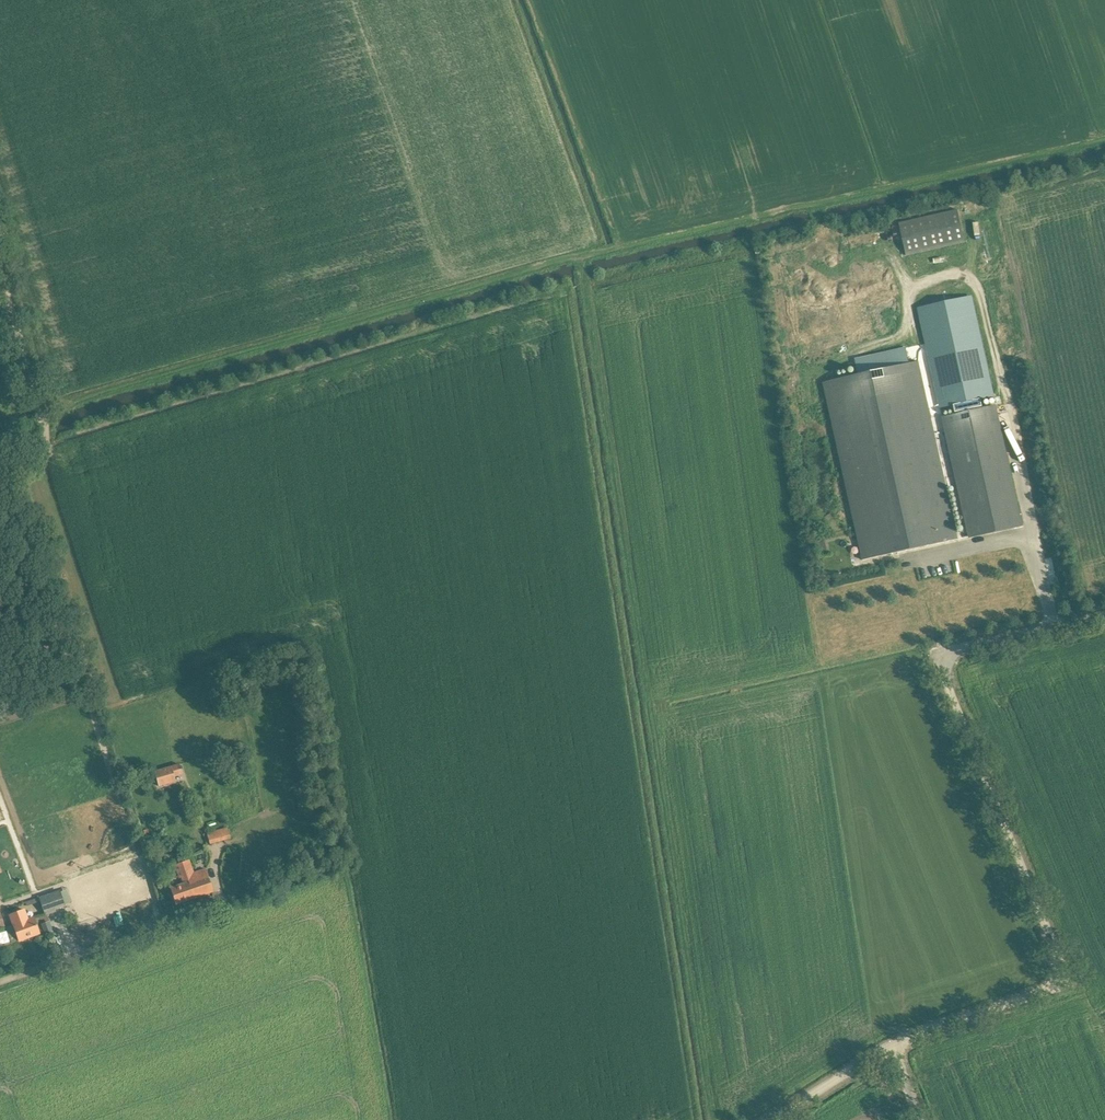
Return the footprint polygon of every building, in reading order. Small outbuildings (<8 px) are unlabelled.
[(958,210),(899,223),(906,256),(965,242),(958,210)] [(940,408),(956,404),(957,411),(981,406),(979,399),(994,396),(974,304),(920,315),(940,408)] [(918,361),(909,363),(906,348),(855,359),(858,375),(823,382),(863,560),(958,539),(918,361)] [(969,536),(1023,525),(996,403),(981,406),(957,411),(945,414),(948,425),(944,425),(969,536)] [(825,539),(817,541),(819,554),(827,552),(825,539)] [(133,764),(126,766),(128,774),(135,772),(133,764)] [(174,777),(182,775),(179,764),(154,771),(158,787),(176,782),(174,777)] [(207,833),(210,844),(231,839),(228,828),(207,833)] [(170,888),(172,894),(176,904),(213,892),(205,869),(194,873),(189,859),(175,865),(179,878),(181,878),(183,883),(170,888)] [(59,891),(40,897),(45,912),(64,905),(59,891)] [(13,925),(16,930),(20,940),(39,933),(33,918),(28,920),(24,910),(10,915),(13,925)]
